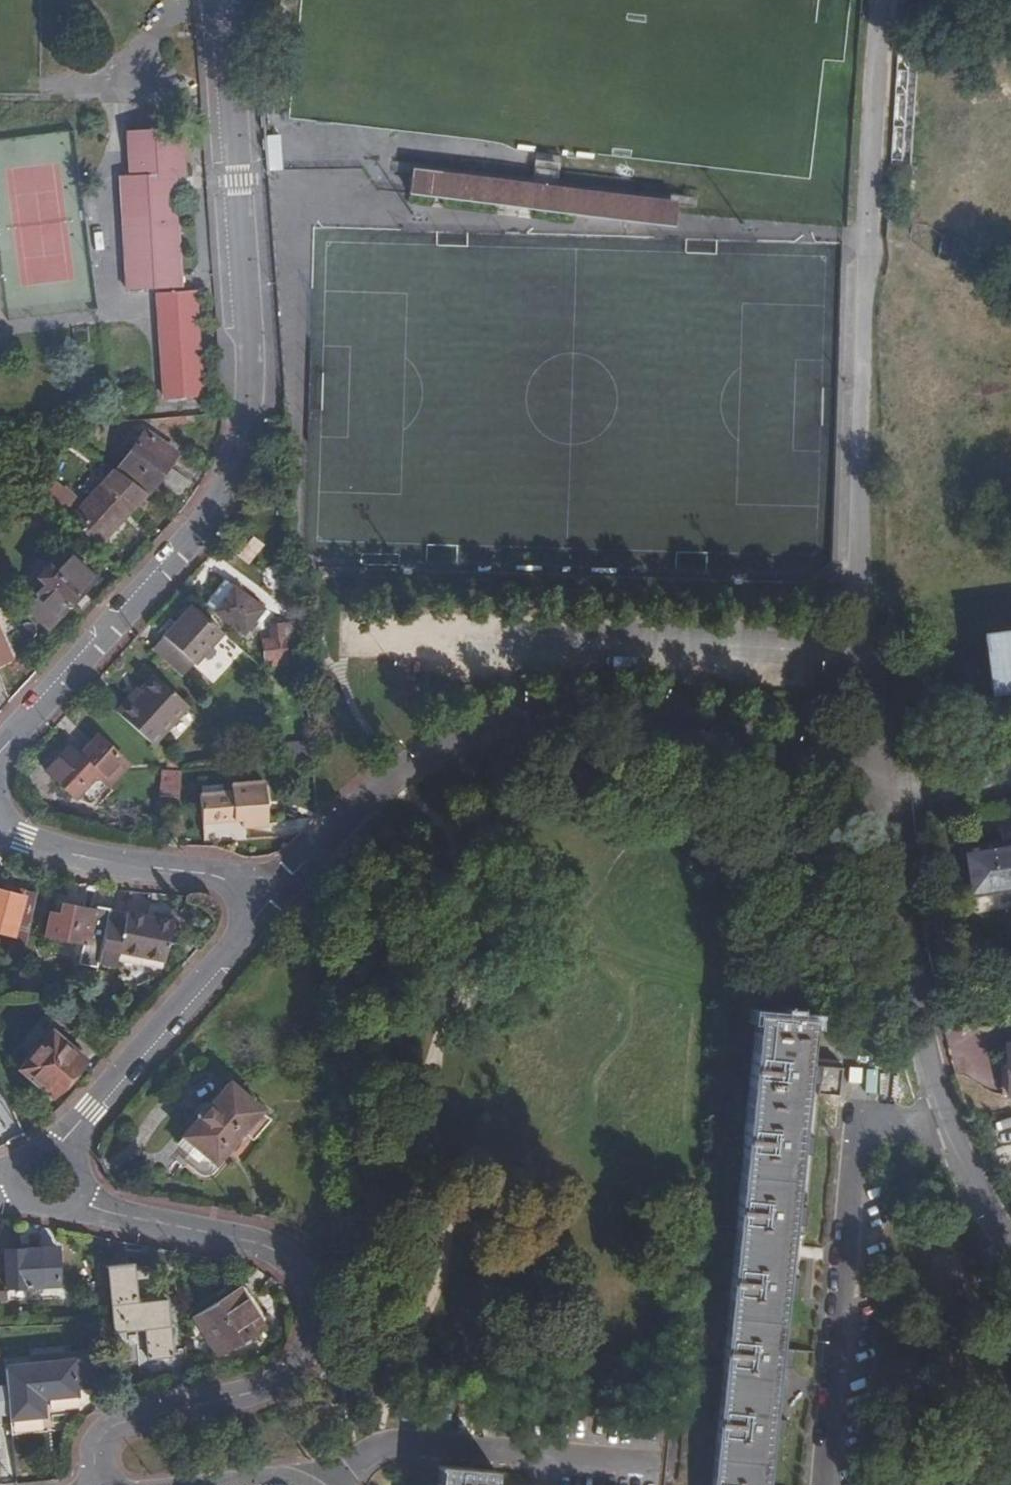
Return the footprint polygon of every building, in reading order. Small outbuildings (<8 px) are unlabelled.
[(116,170),(122,280),(177,276),(172,185),(156,186),(155,168),(171,167),(181,167),(179,121),(122,124),(124,169),(116,170)] [(278,130),(263,131),(266,165),(281,164),(278,130)] [(676,182),(413,152),(409,182),(673,212),(676,182)] [(172,185),(171,167),(155,168),(156,186),(172,185)] [(959,240),(943,235),(936,259),(954,263),(959,240)] [(156,287),(162,389),(198,386),(192,285),(156,287)] [(139,392),(120,393),(120,400),(139,400),(139,392)] [(97,434),(78,424),(73,434),(92,444),(97,434)] [(152,424),(124,465),(153,485),(156,487),(184,446),(152,424)] [(104,541),(153,485),(124,465),(116,460),(81,504),(50,481),(35,491),(104,541)] [(49,505),(34,492),(27,500),(41,513),(49,505)] [(29,599),(52,620),(99,570),(76,548),(29,599)] [(221,604),(213,614),(243,636),(261,611),(232,589),(221,582),(211,597),(221,604)] [(203,607),(213,614),(221,604),(211,597),(203,607)] [(178,675),(217,631),(189,606),(149,650),(178,675)] [(13,649),(0,622),(0,655),(13,649)] [(263,661),(287,659),(285,625),(272,626),(273,642),(262,643),(263,661)] [(985,635),(990,687),(1010,686),(1010,633),(985,635)] [(130,699),(116,715),(152,747),(187,707),(155,679),(134,703),(130,699)] [(309,714),(293,700),(299,756),(288,757),(289,765),(312,763),(309,714)] [(64,748),(42,773),(69,797),(91,772),(107,787),(125,766),(92,737),(75,757),(64,748)] [(154,821),(181,821),(182,774),(168,761),(167,772),(162,773),(162,802),(154,802),(154,821)] [(243,829),(269,827),(265,785),(232,788),(233,795),(223,796),(204,798),(202,798),(205,826),(243,822),(243,829)] [(204,791),(204,798),(223,796),(222,789),(204,791)] [(965,856),(973,903),(1010,897),(1010,848),(965,856)] [(3,937),(20,890),(4,884),(0,895),(0,936),(3,937)] [(49,915),(44,936),(87,946),(95,912),(63,905),(60,918),(49,915)] [(171,924),(109,909),(98,953),(114,957),(116,950),(162,961),(171,924)] [(761,1015),(711,1484),(764,1484),(769,1439),(771,1423),(777,1368),(779,1352),(785,1298),(786,1281),(792,1228),(794,1210),(800,1156),(802,1140),(807,1093),(840,1097),(844,1065),(810,1061),(814,1020),(761,1015)] [(50,1023),(53,1036),(82,1062),(91,1049),(79,1038),(55,1017),(50,1023)] [(36,1048),(20,1067),(50,1096),(82,1062),(53,1036),(40,1051),(36,1048)] [(193,1108),(179,1126),(213,1154),(240,1120),(249,1128),(266,1109),(256,1101),(257,1099),(222,1072),(205,1093),(204,1092),(202,1092),(200,1092),(198,1092),(194,1094),(192,1096),(191,1099),(190,1102),(191,1103),(191,1105),(192,1107),(193,1108)] [(805,1140),(802,1140),(800,1156),(817,1158),(819,1137),(805,1136),(805,1140)] [(797,1210),(794,1210),(792,1228),(809,1229),(811,1209),(798,1207),(797,1210)] [(57,1246),(4,1248),(6,1285),(6,1286),(58,1283),(57,1246)] [(107,1286),(112,1333),(142,1329),(145,1358),(170,1356),(163,1298),(135,1301),(131,1262),(105,1265),(105,1268),(101,1268),(103,1286),(107,1286)] [(789,1281),(786,1281),(785,1298),(800,1300),(802,1280),(790,1278),(789,1281)] [(239,1288),(194,1316),(218,1355),(263,1326),(239,1288)] [(782,1352),(779,1352),(777,1368),(793,1369),(795,1351),(782,1349),(782,1352)] [(0,1367),(0,1387),(3,1416),(3,1422),(42,1419),(40,1402),(74,1398),(73,1387),(87,1386),(84,1359),(0,1367)] [(775,1424),(771,1423),(769,1439),(785,1441),(787,1422),(775,1420),(775,1424)] [(434,1484),(487,1484),(489,1468),(436,1462),(434,1484)]
